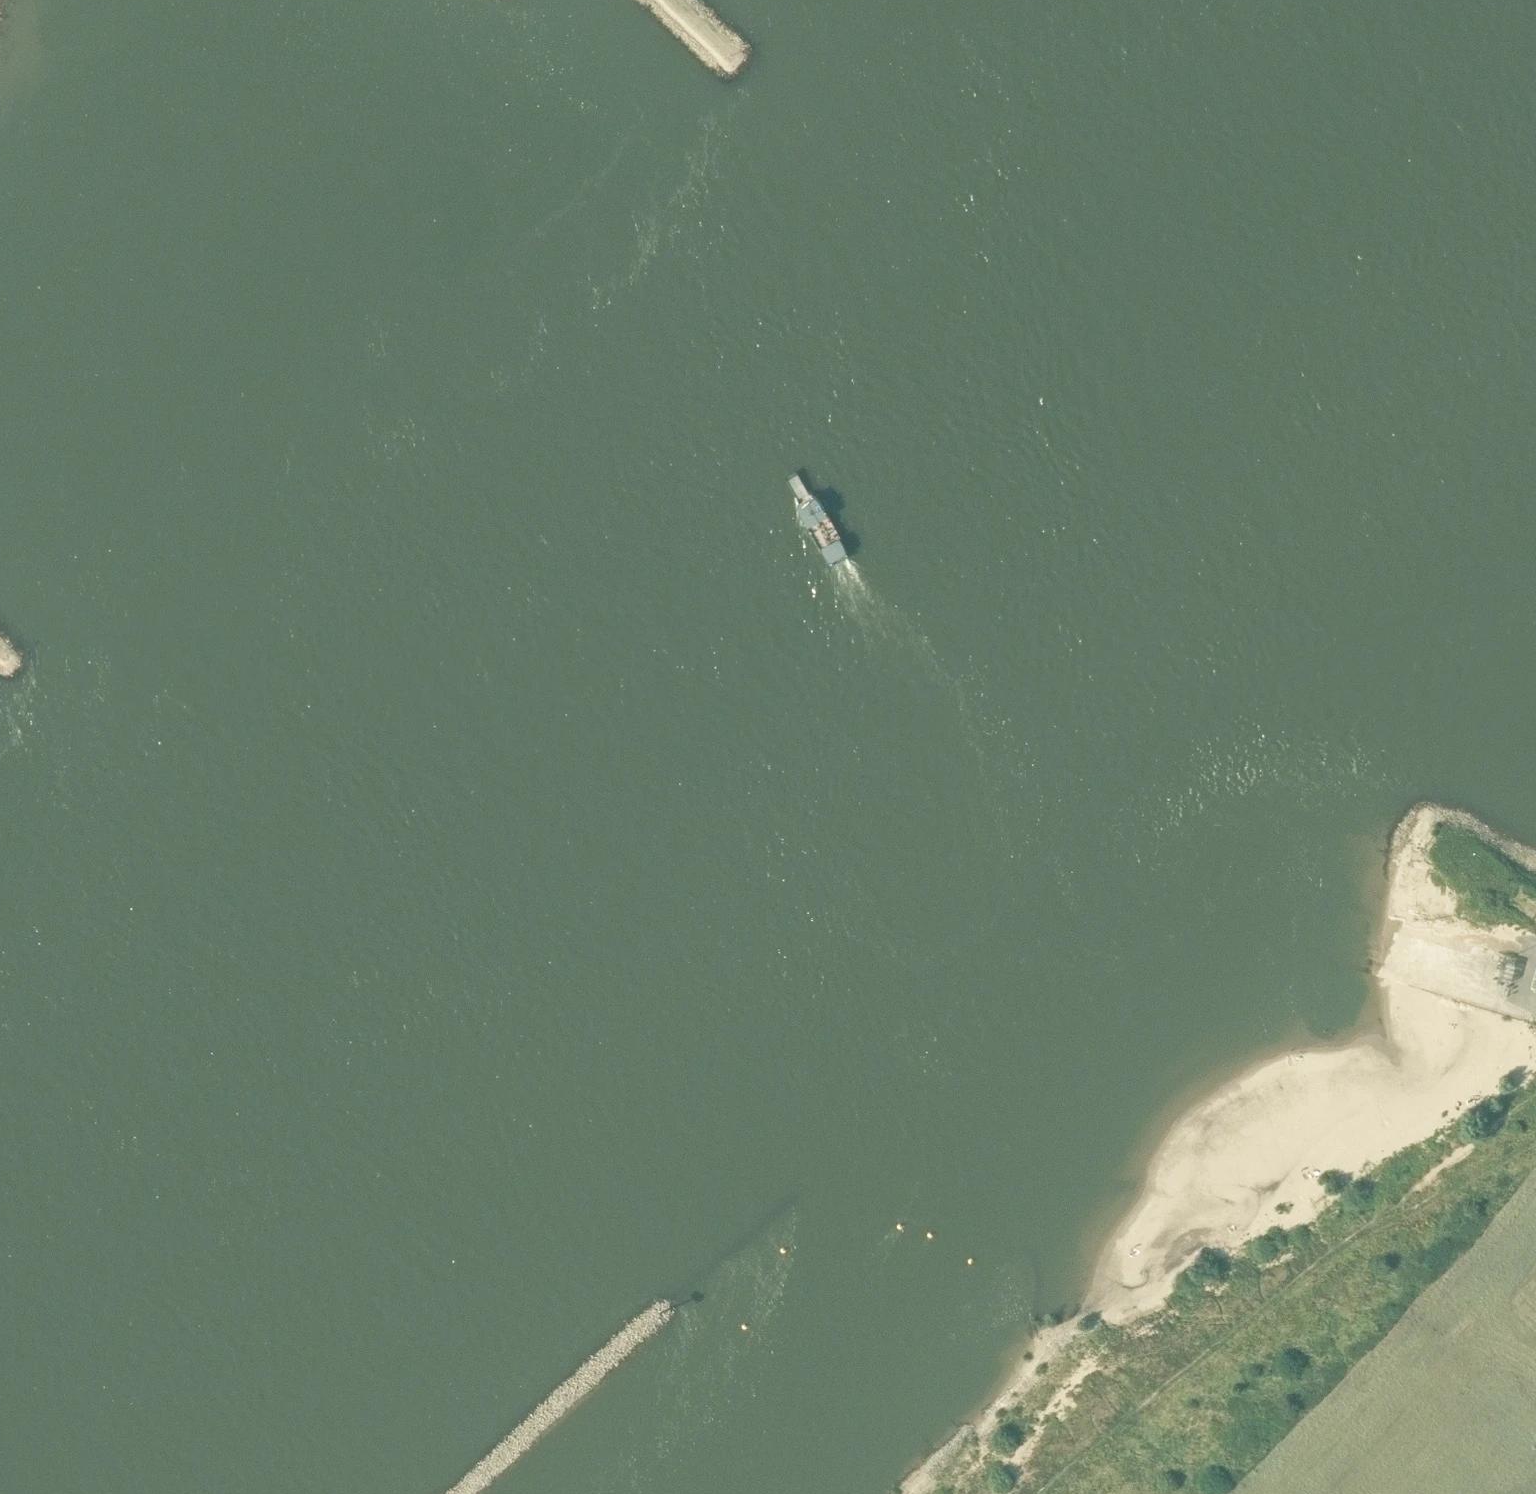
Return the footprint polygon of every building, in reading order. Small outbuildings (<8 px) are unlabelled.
[(1518,955),(1499,950),(1491,978),(1510,984),(1518,955)]
